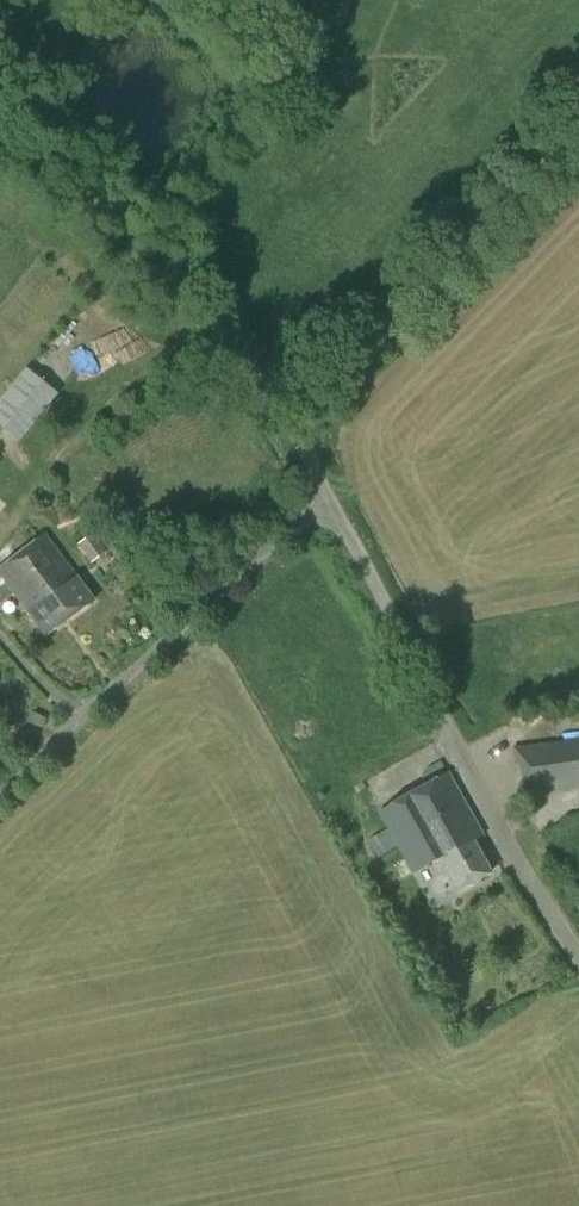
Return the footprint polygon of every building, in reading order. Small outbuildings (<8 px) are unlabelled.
[(57,394),(26,367),(0,398),(0,427),(18,442),(57,394)] [(91,562),(105,552),(93,533),(78,544),(91,562)] [(44,535),(0,568),(0,573),(29,611),(28,612),(52,643),(103,604),(84,578),(84,579),(74,566),(70,569),(44,535)] [(513,746),(520,796),(578,788),(578,738),(513,746)] [(492,873),(482,856),(474,842),(486,835),(449,771),(377,812),(412,874),(438,859),(457,892),(492,873)]
